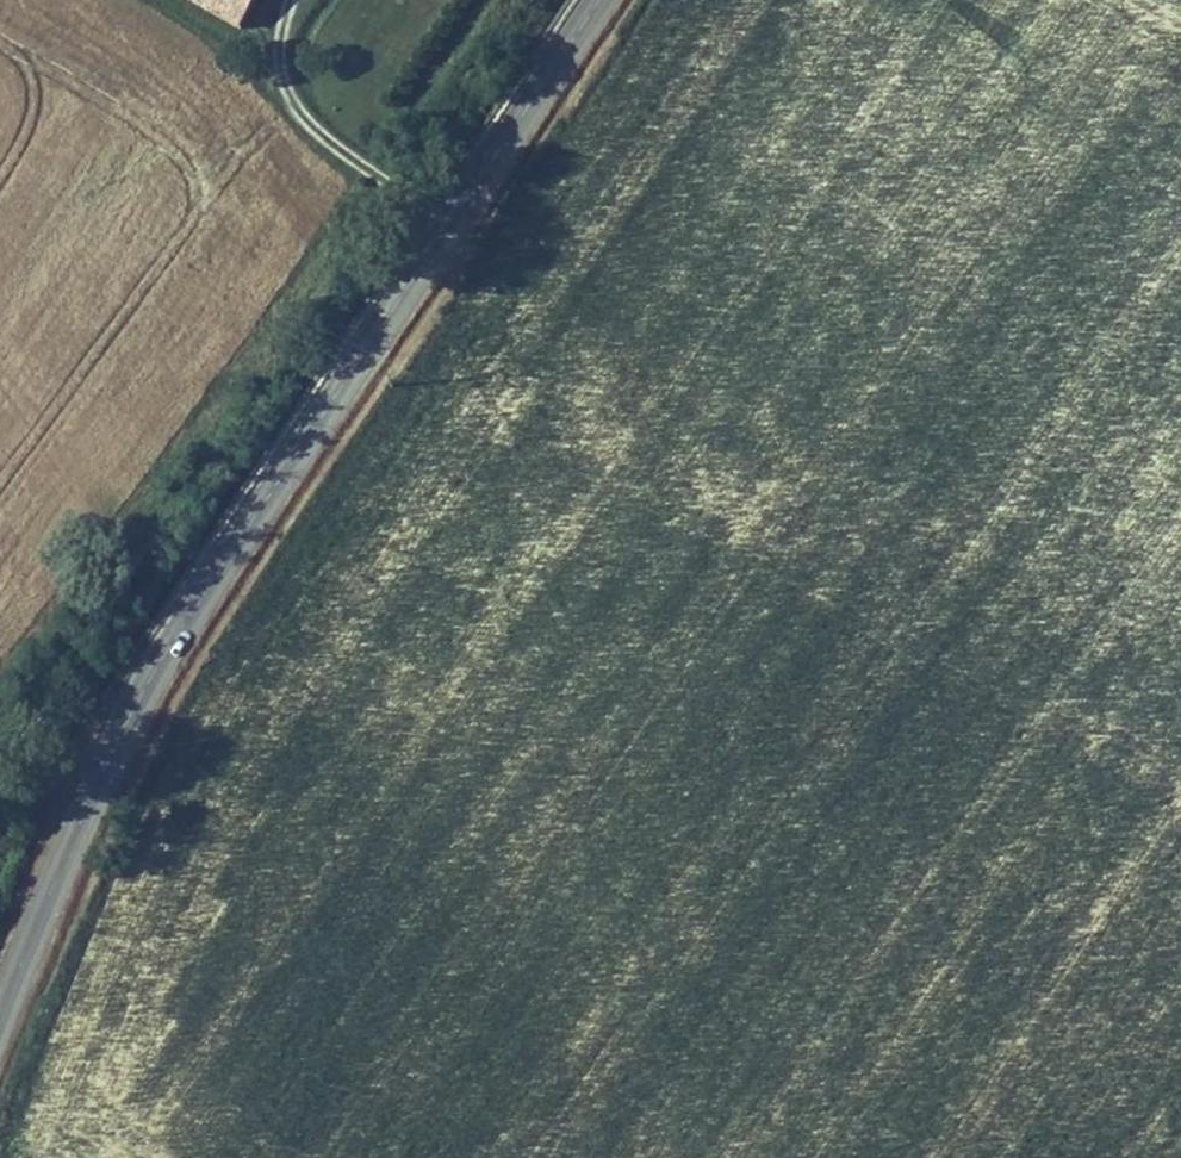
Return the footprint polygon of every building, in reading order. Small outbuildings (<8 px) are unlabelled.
[(237,14),(246,0),(213,0),(237,14)]
